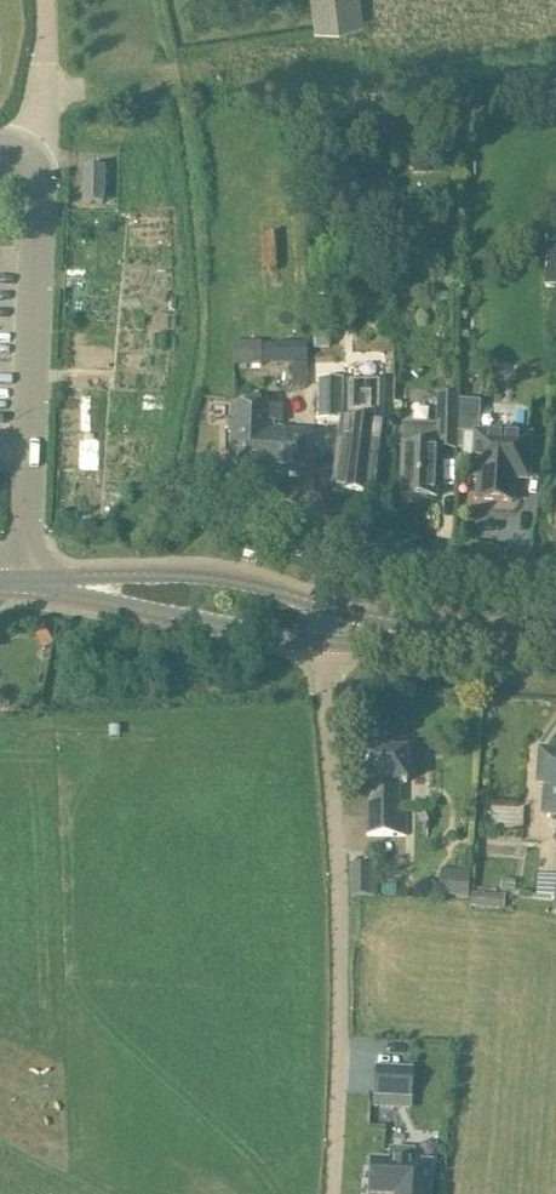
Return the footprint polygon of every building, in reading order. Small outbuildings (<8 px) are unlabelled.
[(315,28),(362,21),(359,0),(312,0),(315,28)] [(415,152),(415,171),(428,171),(428,152),(415,152)] [(104,167),(84,167),(83,204),(104,204),(104,167)] [(547,286),(555,287),(555,243),(550,243),(547,286)] [(328,334),(327,334),(314,335),(314,349),(329,349),(328,334)] [(244,341),(232,341),(233,366),(262,365),(262,364),(262,347),(261,341),(244,341)] [(308,341),(275,341),(275,346),(275,364),(308,364),(308,341)] [(318,379),(317,420),(343,421),(344,380),(318,379)] [(403,424),(403,446),(400,497),(437,499),(439,449),(456,449),(457,422),(458,397),(440,396),(438,426),(403,424)] [(458,397),(457,422),(465,422),(466,397),(458,397)] [(234,407),(231,472),(255,473),(257,407),(234,407)] [(257,407),(255,473),(279,474),(280,433),(273,433),(274,422),(282,423),(282,408),(257,407)] [(340,438),(333,491),(376,497),(383,444),(365,442),(367,427),(342,424),(340,438)] [(280,433),(279,474),(303,475),(304,434),(280,433)] [(476,434),(463,433),(462,461),(474,462),(473,477),(479,477),(477,500),(512,502),(514,479),(528,480),(530,436),(476,433),(476,434)] [(360,783),(368,783),(367,835),(406,836),(406,812),(399,811),(399,783),(407,784),(407,753),(361,752),(360,783)] [(539,784),(543,784),(541,816),(555,817),(555,755),(541,753),(539,784)] [(352,866),(352,896),(369,896),(370,866),(352,866)] [(441,875),(441,896),(469,897),(469,896),(470,876),(455,875),(441,875)] [(472,892),(470,906),(505,909),(506,894),(472,892)] [(377,1068),(376,1096),(410,1097),(411,1070),(377,1068)] [(431,1163),(413,1162),(414,1151),(390,1149),(390,1161),(372,1160),(370,1193),(429,1193),(431,1163)]
